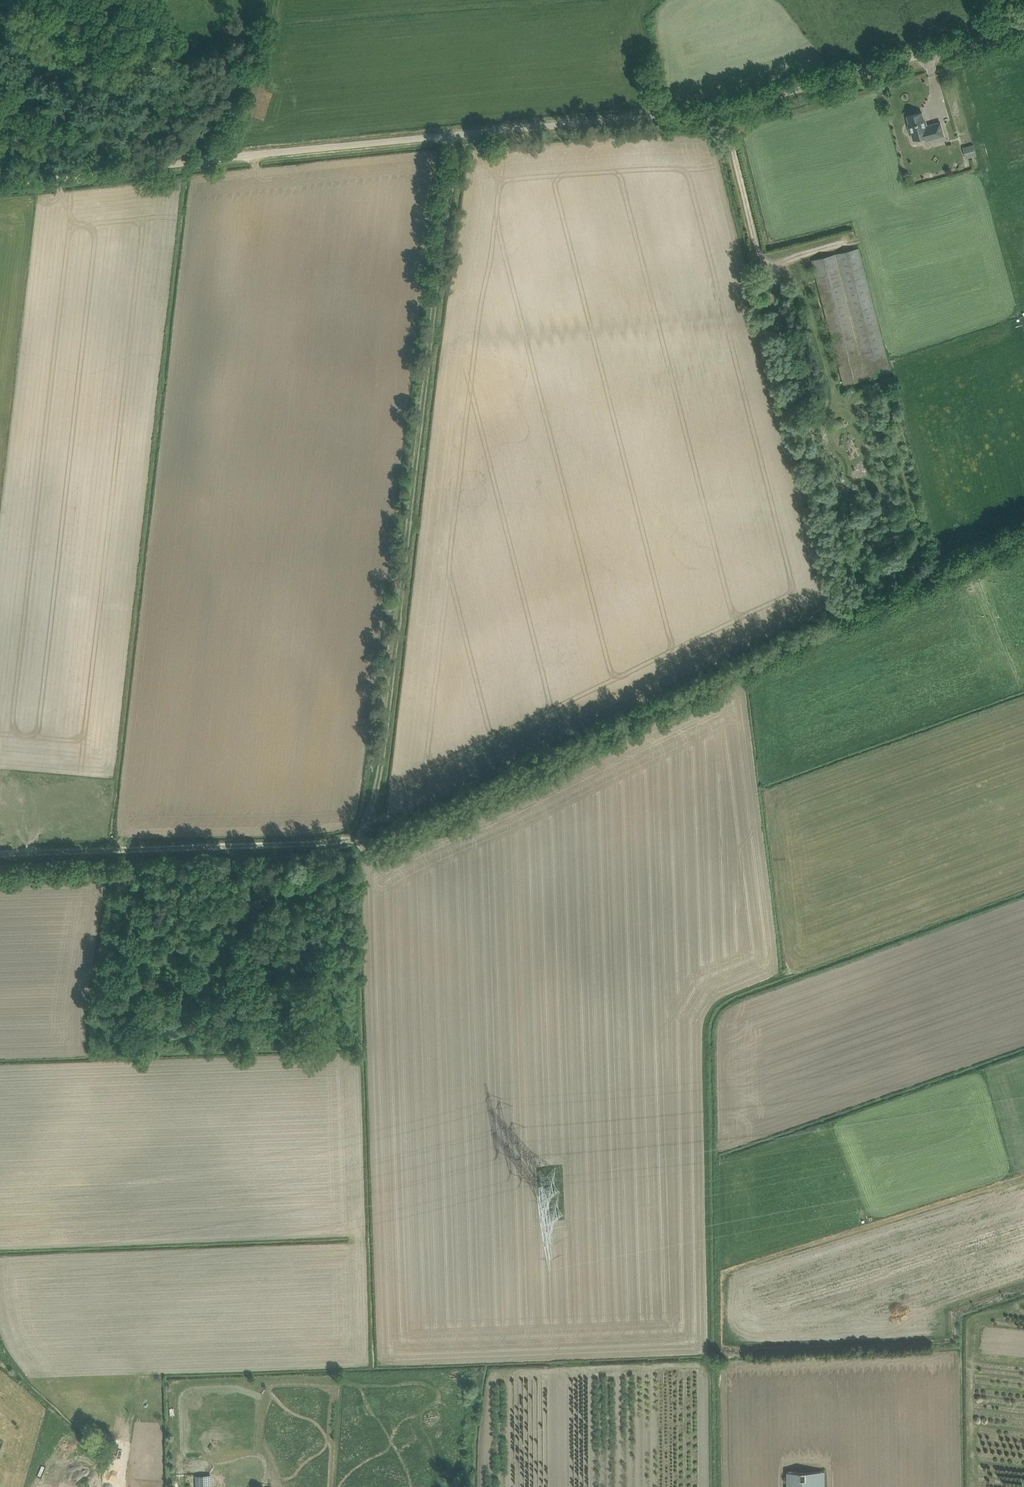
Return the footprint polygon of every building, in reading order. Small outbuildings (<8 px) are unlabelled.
[(922,112),(907,116),(910,125),(909,125),(911,132),(912,132),(914,139),(932,134),(933,138),(944,136),(940,122),(926,126),(922,112)] [(859,248),(835,254),(836,257),(813,263),(845,384),(892,372),(859,248)] [(103,1486),(113,1486),(119,1459),(109,1457),(103,1486)] [(825,1471),(787,1471),(787,1486),(825,1486),(825,1471)] [(194,1474),(195,1486),(211,1486),(211,1473),(194,1474)]
